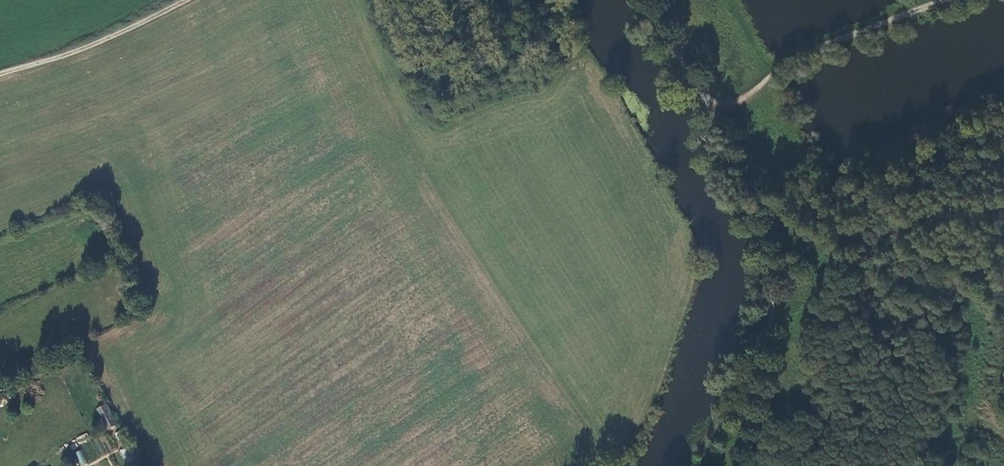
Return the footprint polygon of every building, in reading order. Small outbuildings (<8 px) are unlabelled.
[(106,402),(96,408),(107,429),(118,423),(106,402)]
